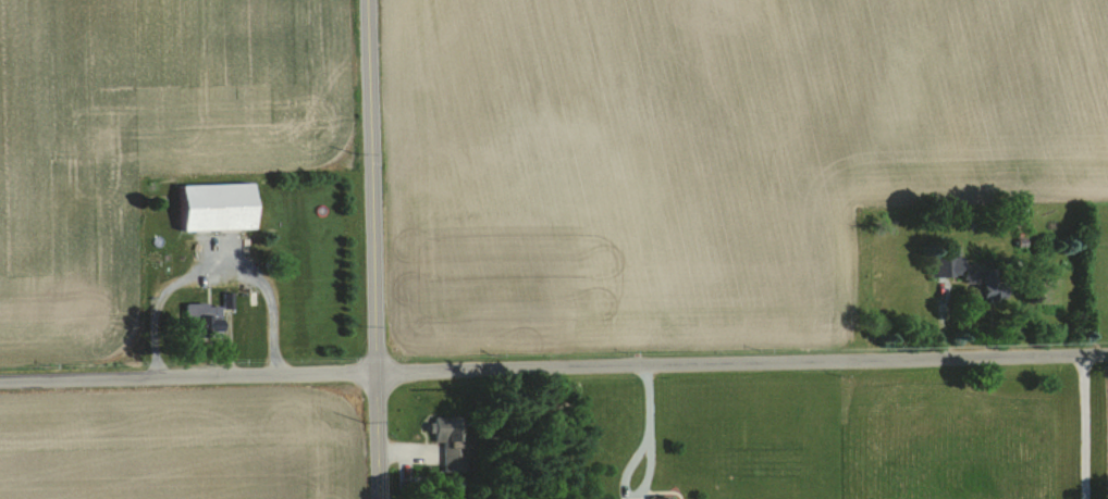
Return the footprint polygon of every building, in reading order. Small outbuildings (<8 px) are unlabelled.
[(252,228),(251,183),(180,185),(181,230),(252,228)] [(935,256),(936,278),(983,278),(982,256),(935,256)] [(220,339),(220,303),(185,303),(185,324),(198,324),(198,339),(220,339)] [(443,417),(443,471),(462,471),(462,417),(443,417)]
